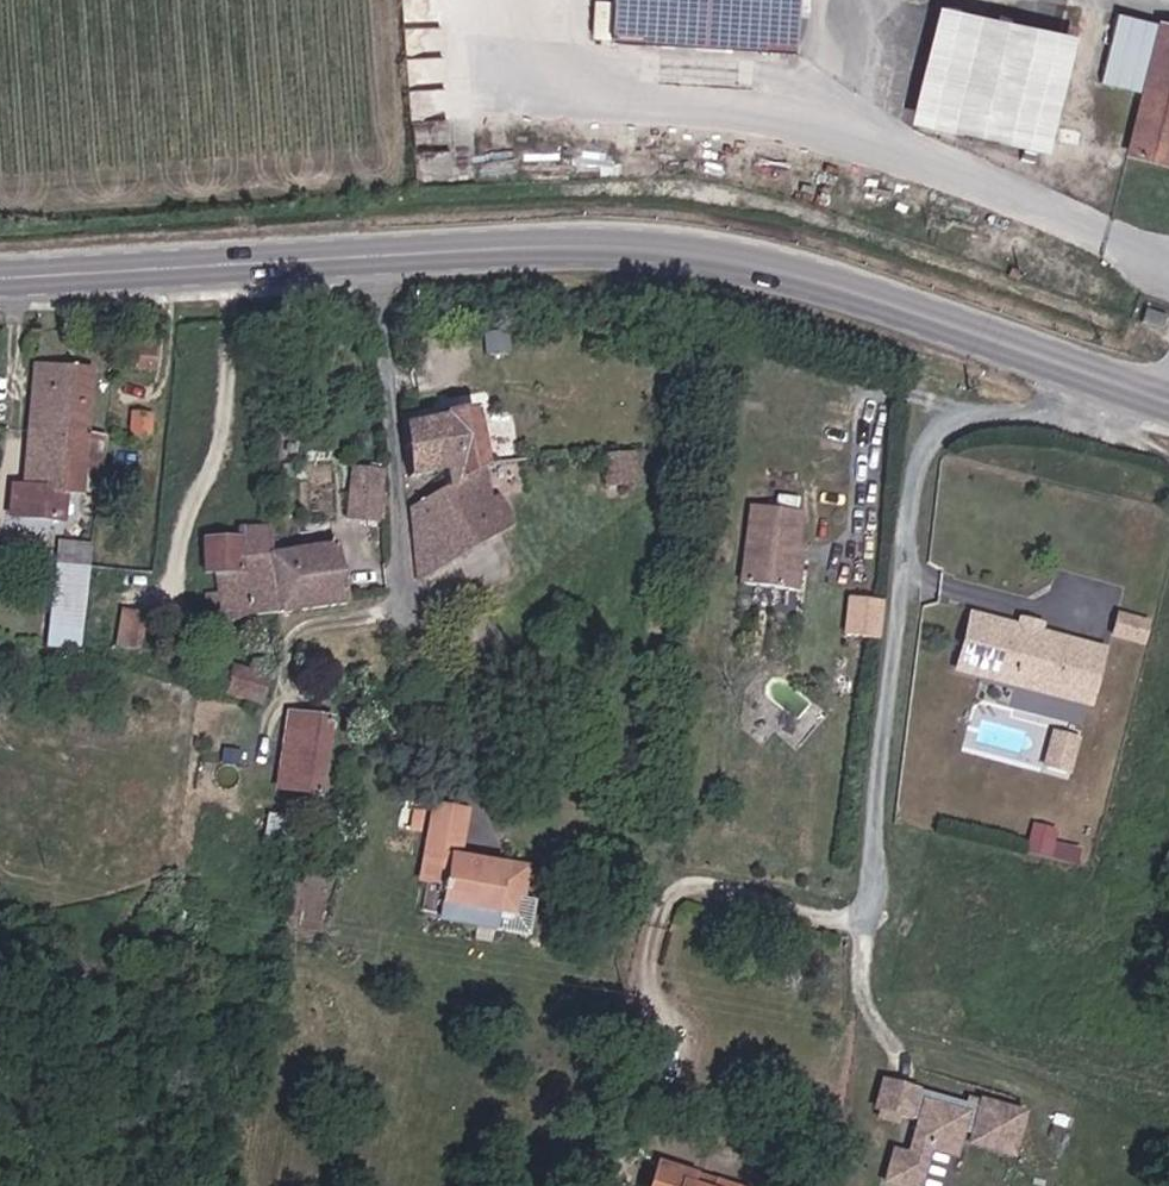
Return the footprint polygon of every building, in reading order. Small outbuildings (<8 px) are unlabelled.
[(610,35),(689,41),(793,49),(796,11),(796,0),(613,0),(610,35)] [(1079,37),(944,5),(915,126),(1050,157),(1079,37)] [(1163,23),(1132,146),(1168,156),(1168,25),(1163,23)] [(140,365),(149,366),(150,343),(142,342),(140,365)] [(45,400),(86,403),(89,374),(32,368),(30,387),(47,388),(45,400)] [(27,416),(45,417),(43,429),(83,433),(86,403),(45,400),(47,388),(30,387),(27,416)] [(45,417),(27,416),(26,427),(43,429),(45,417)] [(441,467),(441,483),(484,475),(479,418),(407,419),(410,467),(441,467)] [(57,487),(73,488),(81,456),(83,433),(43,429),(26,427),(20,483),(5,482),(5,510),(54,515),(57,487)] [(81,456),(97,458),(100,435),(83,433),(81,456)] [(601,455),(606,487),(638,482),(633,450),(601,455)] [(484,475),(441,483),(441,487),(428,488),(426,512),(412,512),(417,575),(489,532),(484,475)] [(357,484),(352,512),(381,515),(386,487),(357,484)] [(225,537),(224,563),(236,564),(236,586),(224,586),(223,602),(235,602),(234,613),(288,614),(288,601),(289,543),(289,518),(261,517),(261,538),(225,537)] [(785,599),(791,520),(740,517),(736,595),(785,599)] [(88,538),(58,537),(56,570),(84,572),(88,538)] [(356,599),(355,542),(306,543),(305,600),(356,599)] [(289,543),(288,601),(305,600),(306,543),(289,543)] [(56,570),(52,646),(80,648),(84,572),(56,570)] [(875,640),(878,602),(846,599),(842,638),(875,640)] [(1147,644),(1153,620),(1119,612),(1113,636),(1147,644)] [(1102,687),(1111,651),(980,619),(967,672),(1061,695),(1066,678),(1102,687)] [(80,648),(52,646),(51,669),(78,677),(80,648)] [(1098,704),(1102,687),(1066,678),(1061,695),(1098,704)] [(223,706),(252,711),(257,687),(227,681),(223,706)] [(290,790),(332,795),(341,720),(299,715),(290,790)] [(1083,755),(1088,736),(1067,731),(1063,750),(1083,755)] [(1078,774),(1083,755),(1063,750),(1058,769),(1078,774)] [(456,843),(463,808),(432,802),(425,837),(456,843)] [(1028,854),(1082,861),(1084,845),(1056,841),(1058,825),(1033,821),(1028,854)] [(515,892),(516,886),(514,883),(517,868),(454,856),(456,843),(425,837),(417,877),(435,880),(434,889),(441,890),(438,905),(442,912),(455,914),(462,910),(462,905),(508,914),(511,895),(515,892)] [(906,1106),(914,1077),(883,1069),(875,1098),(906,1106)] [(1010,1141),(1022,1099),(980,1088),(978,1094),(914,1077),(906,1106),(918,1109),(908,1145),(893,1142),(885,1172),(915,1180),(919,1165),(922,1156),(924,1146),(927,1136),(953,1143),(956,1128),(959,1119),(971,1122),(968,1130),(1010,1141)] [(931,1169),(954,1175),(958,1159),(935,1153),(931,1169)] [(644,1165),(638,1185),(690,1185),(679,1183),(681,1174),(644,1165)]
